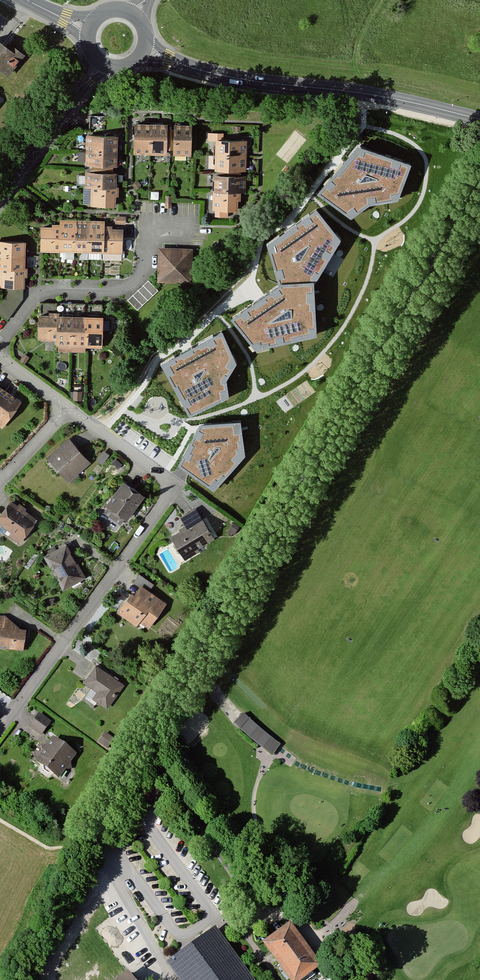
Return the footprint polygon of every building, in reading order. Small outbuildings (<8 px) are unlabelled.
[(0,45),(0,74),(9,81),(27,58),(10,45),(6,50),(0,45)] [(170,128),(137,127),(136,156),(169,157),(170,128)] [(194,129),(176,129),(176,157),(194,158),(194,129)] [(224,134),(209,134),(209,143),(218,143),(224,143),(224,134)] [(119,139),(87,138),(86,168),(118,169),(119,139)] [(247,144),(224,143),(218,143),(217,174),(246,175),(247,144)] [(411,164),(358,145),(317,195),(351,220),(369,206),(397,202),(411,164)] [(118,176),(86,174),(84,208),(116,210),(118,176)] [(249,181),(216,179),(216,196),(240,198),(247,198),(249,181)] [(239,218),(240,198),(216,196),(215,216),(239,218)] [(317,209),(266,244),(279,286),(314,285),(341,239),(317,209)] [(127,218),(116,217),(115,226),(126,227),(127,218)] [(60,222),(60,229),(58,255),(125,258),(126,231),(106,230),(106,225),(60,222)] [(60,229),(42,229),(42,254),(58,255),(60,229)] [(0,244),(0,271),(1,271),(0,279),(0,289),(23,290),(26,246),(0,244)] [(192,246),(156,245),(155,280),(191,281),(192,246)] [(157,290),(146,279),(126,298),(137,309),(157,290)] [(317,338),(314,285),(279,286),(230,321),(255,351),(317,338)] [(8,295),(0,307),(0,315),(8,320),(20,303),(8,295)] [(102,308),(35,306),(34,336),(55,337),(55,343),(57,343),(57,349),(86,349),(86,344),(101,345),(102,308)] [(221,331),(161,363),(189,418),(229,400),(226,382),(237,365),(221,331)] [(0,386),(0,427),(4,430),(24,404),(0,386)] [(241,421),(199,425),(178,467),(214,492),(245,458),(241,421)] [(90,460),(67,435),(45,454),(68,479),(90,460)] [(144,490),(121,476),(100,508),(123,523),(144,490)] [(8,498),(0,510),(0,522),(9,528),(7,532),(20,540),(36,516),(8,498)] [(179,528),(170,532),(184,559),(200,551),(197,544),(215,535),(202,511),(177,524),(179,528)] [(65,539),(42,551),(62,589),(85,576),(65,539)] [(152,582),(138,572),(113,608),(135,623),(138,619),(149,627),(168,600),(148,587),(152,582)] [(0,613),(0,645),(22,648),(25,624),(18,623),(6,614),(0,613)] [(125,685),(93,660),(80,678),(96,689),(91,696),(107,708),(125,685)] [(272,754),(281,744),(243,711),(235,722),(272,754)] [(51,721),(38,712),(28,726),(42,735),(51,721)] [(75,752),(48,734),(32,758),(59,775),(75,752)] [(263,947),(287,979),(307,979),(320,970),(289,928),(263,947)] [(218,932),(170,966),(180,979),(252,979),(218,932)] [(109,979),(133,979),(125,969),(109,979)]
